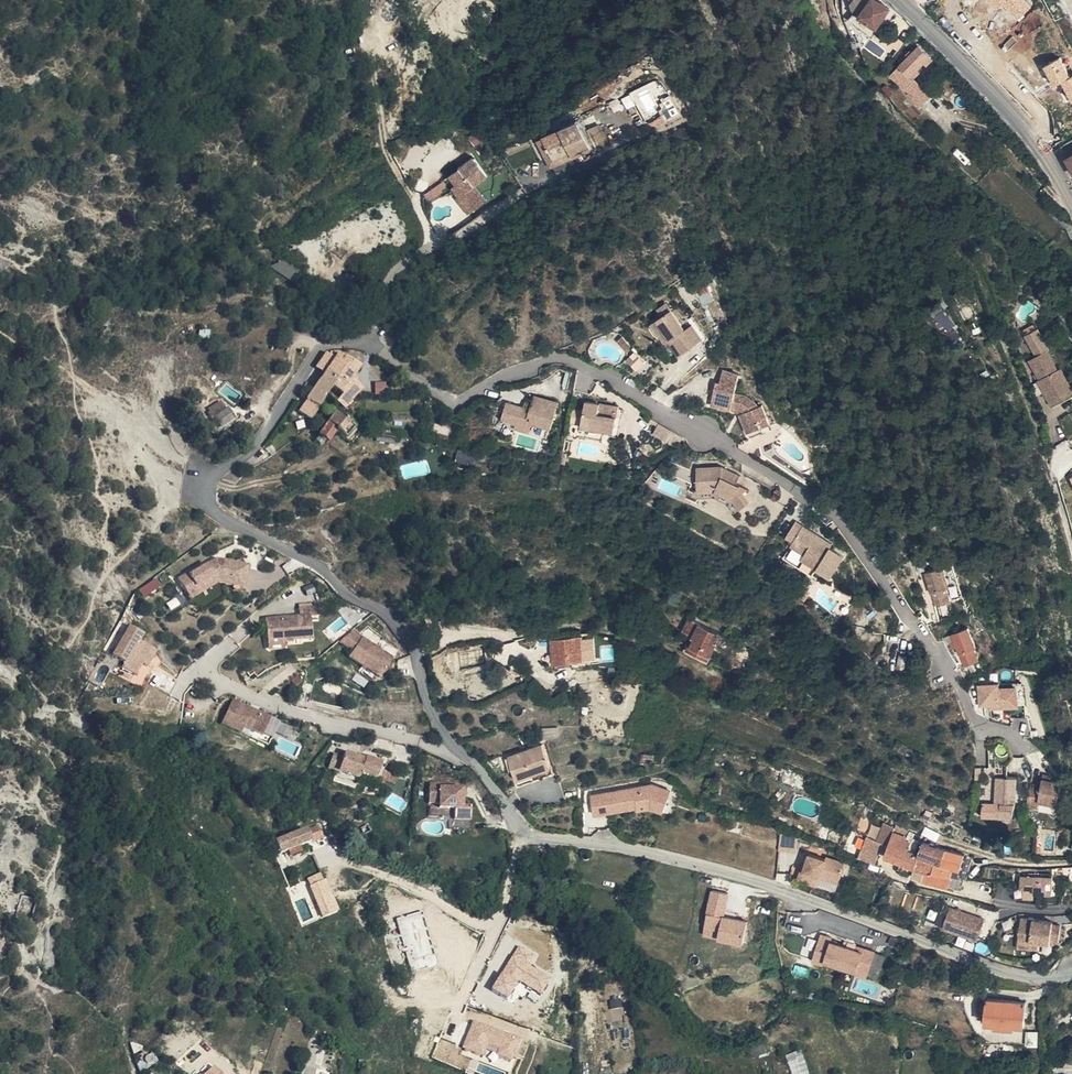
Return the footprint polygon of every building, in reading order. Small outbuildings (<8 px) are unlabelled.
[(866,27),(873,21),(881,24),(892,7),(893,5),(884,0),(871,0),(862,12),(856,9),(848,16),(866,27)] [(892,7),(881,24),(889,28),(899,12),(892,7)] [(909,55),(901,63),(912,73),(925,60),(928,63),(934,57),(919,44),(915,49),(911,46),(906,51),(909,55)] [(1071,75),(1062,56),(1047,63),(1057,82),(1064,78),(1071,93),(1071,74),(1071,75)] [(892,72),(922,100),(931,91),(919,80),(912,73),(901,63),(892,72)] [(669,88),(664,91),(667,95),(666,96),(670,104),(662,108),(665,113),(679,106),(669,88)] [(583,147),(593,142),(580,114),(544,131),(555,153),(572,145),(570,140),(578,136),(583,147)] [(555,153),(544,131),(539,133),(552,160),(583,147),(578,136),(570,140),(572,145),(555,153)] [(476,152),(452,170),(458,178),(454,182),(461,191),(458,193),(471,208),(488,195),(477,180),(490,171),(476,152)] [(452,170),(444,175),(451,185),(454,182),(458,178),(452,170)] [(430,202),(448,189),(442,181),(424,193),(430,202)] [(665,326),(659,330),(665,339),(668,336),(679,350),(702,333),(692,318),(685,324),(665,296),(656,303),(662,310),(657,314),(665,326)] [(650,318),(659,330),(665,326),(657,314),(650,318)] [(968,335),(958,320),(950,325),(952,328),(948,331),(956,342),(968,335)] [(631,340),(623,331),(617,336),(625,345),(631,340)] [(1040,338),(1047,352),(1061,345),(1053,331),(1040,338)] [(969,340),(959,347),(965,355),(975,348),(969,340)] [(1061,345),(1047,352),(1051,359),(1061,354),(1064,352),(1061,345)] [(637,349),(628,357),(640,370),(649,362),(637,349)] [(328,371),(320,383),(332,391),(341,397),(353,381),(361,369),(339,355),(333,351),(332,355),(328,353),(320,365),(328,371)] [(1071,372),(1061,354),(1051,359),(1043,363),(1053,383),(1051,384),(1062,405),(1071,399),(1071,377),(1070,374),(1071,372)] [(755,418),(765,414),(760,402),(756,404),(746,392),(737,391),(740,370),(724,366),(721,381),(715,379),(711,402),(743,405),(743,410),(739,412),(747,431),(759,426),(755,418)] [(341,397),(337,404),(347,411),(349,409),(357,397),(363,389),(353,381),(341,397)] [(303,410),(314,419),(329,398),(332,391),(320,383),(317,388),(303,410)] [(329,398),(337,404),(341,397),(332,391),(329,398)] [(514,419),(532,424),(533,421),(551,427),(559,401),(536,394),(534,401),(532,408),(525,405),(506,400),(502,417),(514,421),(514,419)] [(361,401),(357,397),(349,409),(353,412),(361,401)] [(532,408),(534,401),(527,399),(525,405),(532,408)] [(621,405),(588,399),(584,425),(616,430),(621,405)] [(1062,405),(1065,410),(1071,407),(1071,399),(1062,405)] [(221,401),(210,408),(216,416),(215,417),(221,426),(237,416),(231,406),(227,409),(221,401)] [(331,423),(340,429),(347,420),(338,414),(335,417),(331,423)] [(768,422),(765,414),(755,418),(759,426),(768,422)] [(530,431),(532,424),(514,419),(514,421),(512,425),(530,431)] [(337,433),(347,439),(356,427),(347,420),(340,429),(337,433)] [(337,433),(340,429),(331,423),(320,436),(329,443),(337,433)] [(673,432),(661,425),(655,435),(666,442),(673,432)] [(358,441),(362,434),(363,432),(356,427),(347,439),(353,442),(355,445),(358,441)] [(320,448),(324,444),(318,440),(315,444),(320,448)] [(742,478),(724,468),(698,470),(700,494),(718,493),(735,503),(740,513),(752,507),(746,497),(750,493),(738,485),(742,478)] [(819,533),(821,530),(813,525),(802,540),(810,544),(807,549),(821,558),(818,563),(805,554),(799,562),(826,580),(847,551),(833,542),(819,533)] [(835,539),(821,530),(819,533),(833,542),(835,539)] [(225,564),(224,559),(217,558),(212,561),(214,566),(223,567),(225,564)] [(210,583),(213,586),(220,582),(245,586),(248,562),(224,559),(225,564),(223,567),(214,566),(212,561),(189,575),(187,573),(177,580),(185,593),(194,586),(204,588),(210,583)] [(944,562),(925,568),(936,602),(951,598),(946,584),(950,583),(944,562)] [(144,596),(162,585),(157,577),(139,588),(144,596)] [(190,600),(213,586),(210,583),(204,588),(194,586),(185,593),(190,600)] [(284,635),(284,641),(291,640),(315,635),(313,614),(323,612),(321,602),(301,605),(302,613),(268,618),(271,637),(284,635)] [(721,630),(689,615),(683,628),(693,632),(686,646),(710,657),(721,630)] [(977,642),(968,622),(952,629),(966,661),(979,656),(973,644),(977,642)] [(139,676),(145,663),(153,646),(142,641),(146,633),(129,625),(114,657),(126,664),(124,669),(139,676)] [(395,656),(355,630),(343,641),(355,649),(351,655),(382,675),(395,656)] [(554,665),(577,661),(586,659),(581,632),(549,639),(554,665)] [(272,643),(284,641),(284,635),(271,637),(272,643)] [(284,641),(272,643),(273,650),(285,648),(284,641)] [(153,646),(145,663),(151,666),(159,648),(153,646)] [(578,667),(577,661),(554,665),(555,671),(578,667)] [(180,679),(166,671),(159,687),(173,694),(180,679)] [(1001,681),(978,682),(980,703),(990,702),(990,708),(1021,706),(1019,684),(1001,686),(1001,681)] [(219,725),(251,737),(255,731),(270,737),(277,719),(250,707),(249,709),(229,700),(219,725)] [(255,731),(251,737),(268,744),(270,737),(255,731)] [(542,742),(537,743),(538,775),(551,771),(542,742)] [(538,775),(537,743),(508,753),(517,782),(538,775)] [(359,769),(376,774),(380,758),(363,754),(362,756),(342,751),(341,754),(332,752),(328,766),(337,769),(338,766),(358,772),(359,769)] [(358,772),(338,766),(336,773),(356,778),(358,772)] [(395,779),(397,769),(384,766),(382,775),(395,779)] [(361,773),(359,780),(373,785),(375,778),(361,773)] [(1051,778),(1050,784),(1060,786),(1062,780),(1051,778)] [(461,787),(438,786),(438,782),(427,782),(427,802),(438,802),(438,806),(453,806),(453,817),(470,818),(471,804),(460,803),(461,787)] [(652,783),(591,795),(594,814),(638,805),(638,808),(650,806),(655,807),(659,797),(667,800),(671,788),(652,783)] [(1006,809),(1025,811),(1022,783),(1006,784),(1006,809)] [(1048,792),(1037,789),(1030,818),(1045,820),(1047,808),(1064,812),(1070,789),(1060,786),(1050,784),(1048,792)] [(659,797),(655,807),(663,810),(667,800),(659,797)] [(1026,823),(1025,811),(1006,809),(995,808),(996,823),(1026,823)] [(328,831),(316,837),(321,848),(333,843),(328,831)] [(810,840),(794,835),(793,850),(792,855),(809,857),(810,840)] [(311,839),(286,850),(290,860),(316,850),(321,848),(316,837),(311,839)] [(901,847),(922,854),(924,847),(918,844),(918,842),(905,837),(901,847)] [(875,859),(884,862),(889,864),(892,855),(898,859),(909,863),(907,867),(919,871),(918,874),(926,877),(933,857),(930,856),(922,854),(901,847),(898,846),(881,840),(875,859)] [(938,845),(933,857),(942,859),(946,848),(938,845)] [(946,848),(942,859),(937,871),(978,884),(983,861),(946,848)] [(817,873),(814,882),(826,886),(829,877),(836,880),(837,876),(856,882),(861,867),(842,860),(842,863),(825,857),(819,874),(817,873)] [(925,881),(975,895),(978,884),(937,871),(942,859),(933,857),(926,877),(925,881)] [(288,868),(285,862),(278,865),(281,871),(288,868)] [(802,864),(796,863),(793,877),(799,878),(802,864)] [(323,917),(340,910),(324,870),(307,877),(323,917)] [(837,876),(836,880),(854,886),(856,882),(837,876)] [(829,877),(826,886),(833,888),(836,880),(829,877)] [(1065,897),(1065,885),(1032,885),(1032,893),(1045,893),(1045,898),(1065,897)] [(712,888),(703,934),(745,942),(750,917),(726,912),(731,891),(712,888)] [(37,898),(21,894),(14,917),(31,921),(37,898)] [(986,917),(951,905),(944,925),(980,937),(986,917)] [(1033,922),(1030,946),(1043,948),(1044,944),(1052,945),(1063,946),(1064,944),(1071,945),(1071,928),(1065,928),(1065,926),(1033,922)] [(843,943),(832,939),(824,962),(835,966),(837,962),(868,973),(880,977),(887,954),(876,950),(875,953),(867,951),(843,943)] [(1043,948),(1030,946),(1030,950),(1051,953),(1052,945),(1044,944),(1043,948)] [(1028,1005),(994,1003),(993,1026),(1028,1027),(1028,1005)] [(501,1048),(498,1056),(513,1062),(522,1037),(474,1019),(463,1047),(485,1055),(489,1043),(501,1048)] [(804,1049),(788,1054),(794,1073),(812,1073),(804,1049)]
